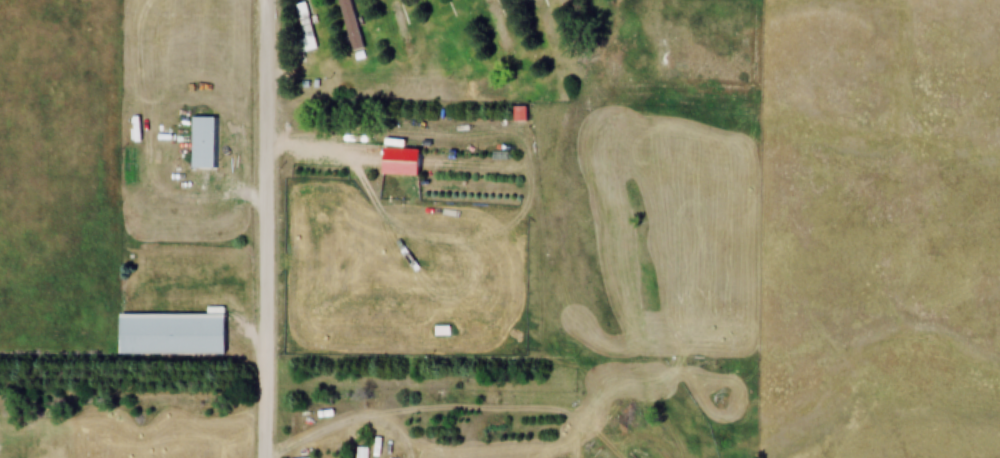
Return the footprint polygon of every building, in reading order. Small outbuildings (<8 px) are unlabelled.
[(348,51),(361,48),(348,0),(336,0),(348,51)] [(292,5),(302,51),(312,48),(302,3),(292,5)] [(216,117),(194,117),(194,167),(216,168),(216,117)] [(121,355),(227,355),(227,314),(121,314),(121,355)] [(365,447),(356,447),(355,457),(365,457),(365,447)]
